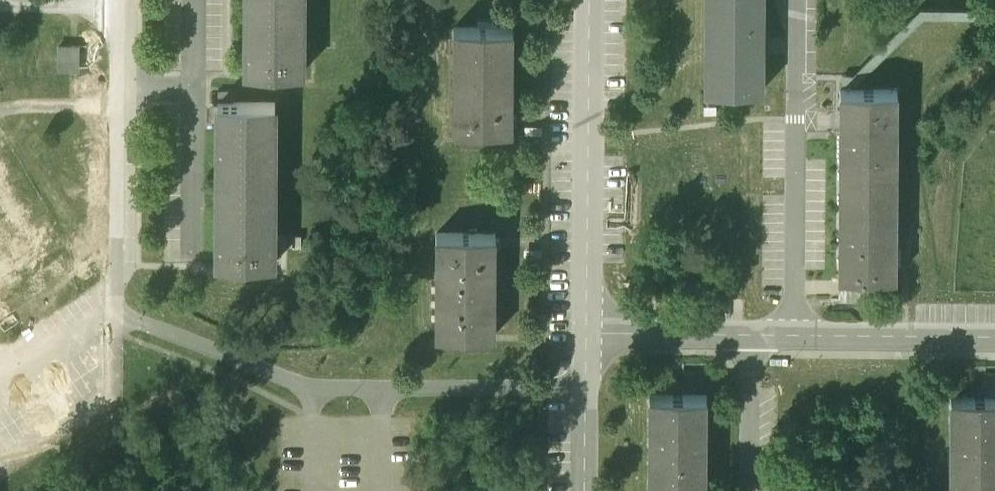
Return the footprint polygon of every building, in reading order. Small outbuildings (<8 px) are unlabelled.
[(245,72),(302,72),(302,44),(303,0),(245,0),(245,72)] [(703,90),(740,90),(742,90),(765,90),(765,55),(765,36),(765,0),(703,0),(703,90)] [(843,84),(857,84),(923,17),(994,18),(994,9),(919,8),(853,75),(843,75),(843,84)] [(477,28),(454,27),(453,130),(511,130),(511,125),(512,28),(477,28)] [(58,46),(58,70),(77,70),(78,46),(58,46)] [(900,90),(841,89),(840,121),(839,277),(873,278),(898,278),(898,270),(898,265),(900,90)] [(237,102),(218,102),(217,266),(273,266),(273,237),(275,103),(237,102)] [(495,233),(437,233),(436,335),(458,335),(495,335),(495,233)] [(950,397),(950,490),(994,490),(994,397),(950,397)] [(643,401),(643,490),(702,490),(703,401),(643,401)]
